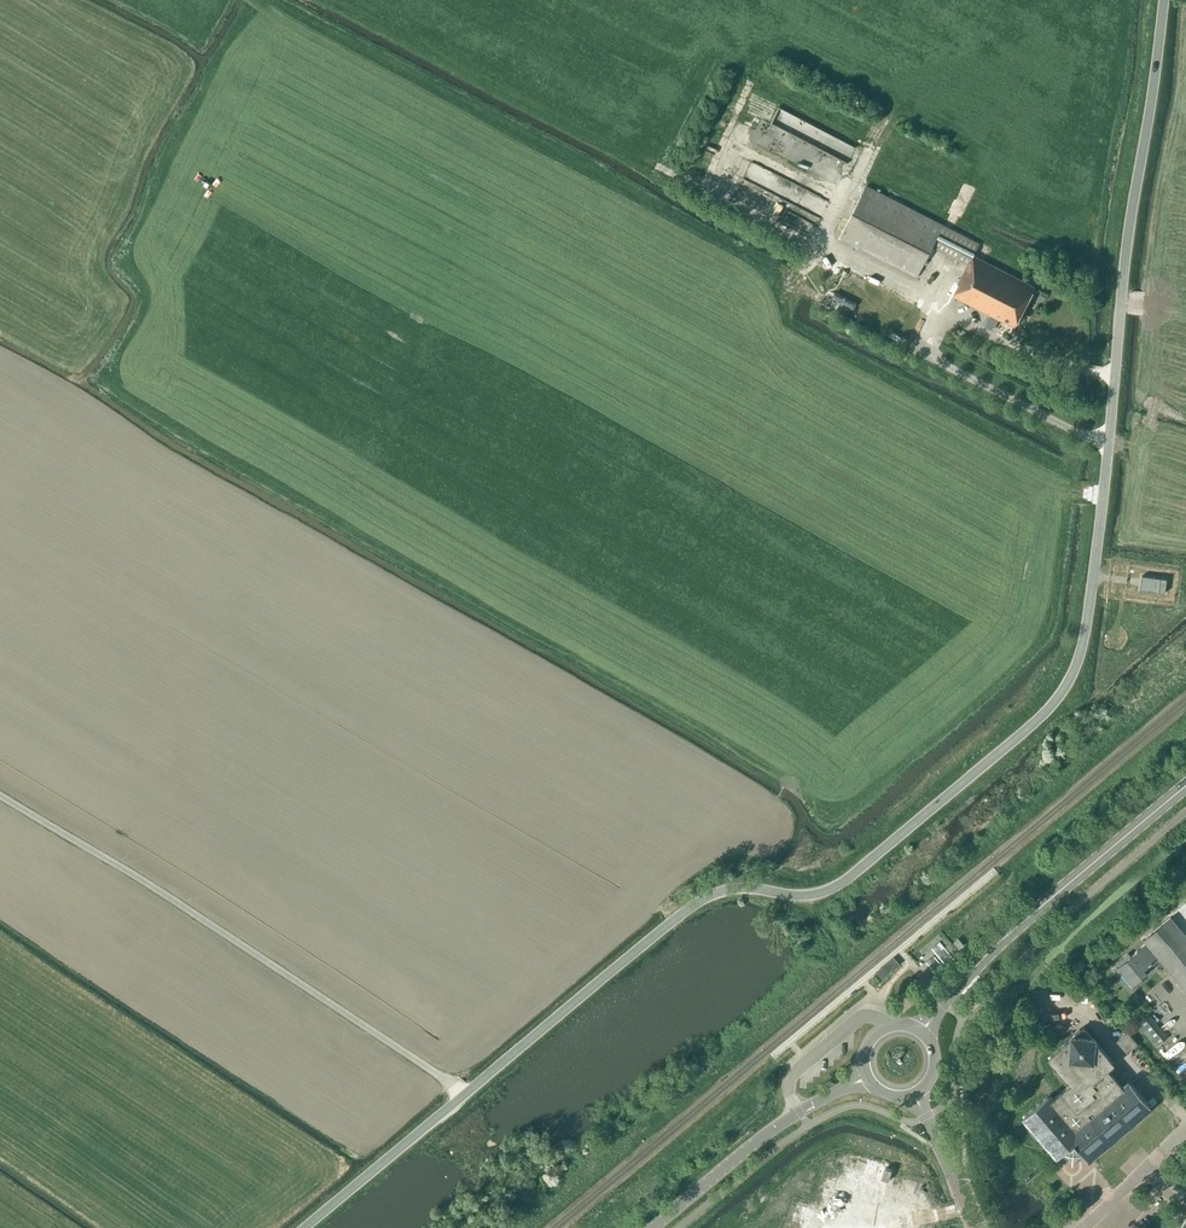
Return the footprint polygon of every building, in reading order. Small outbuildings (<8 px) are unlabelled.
[(973,255),(979,244),(866,186),(839,239),(916,278),(932,247),(967,265),(957,284),(959,285),(953,295),(1000,320),(1000,319),(1015,326),(1035,287),(973,255)] [(1140,590),(1165,593),(1167,579),(1142,576),(1140,590)] [(1142,981),(1140,978),(1146,972),(1144,969),(1157,957),(1185,991),(1185,935),(1170,917),(1143,940),(1146,943),(1131,956),(1128,952),(1115,962),(1119,966),(1118,967),(1123,973),(1120,976),(1132,990),(1142,981)] [(884,974),(900,959),(893,951),(876,966),(884,974)] [(1157,1045),(1167,1037),(1148,1014),(1138,1023),(1157,1045)] [(1108,1069),(1114,1063),(1084,1027),(1048,1058),(1055,1067),(1053,1068),(1061,1078),(1063,1077),(1070,1084),(1053,1099),(1051,1097),(1049,1098),(1047,1096),(1024,1116),(1026,1118),(1024,1120),(1029,1126),(1027,1128),(1035,1138),(1038,1136),(1054,1156),(1057,1154),(1059,1156),(1070,1146),(1078,1147),(1087,1158),(1089,1157),(1091,1159),(1107,1146),(1108,1148),(1118,1140),(1117,1137),(1150,1109),(1148,1107),(1150,1105),(1131,1082),(1128,1084),(1126,1082),(1122,1086),(1108,1069)] [(1116,1041),(1126,1053),(1137,1044),(1127,1032),(1116,1041)] [(913,1203),(884,1194),(893,1164),(867,1157),(864,1166),(842,1159),(828,1205),(801,1197),(792,1227),(906,1227),(913,1203)]
